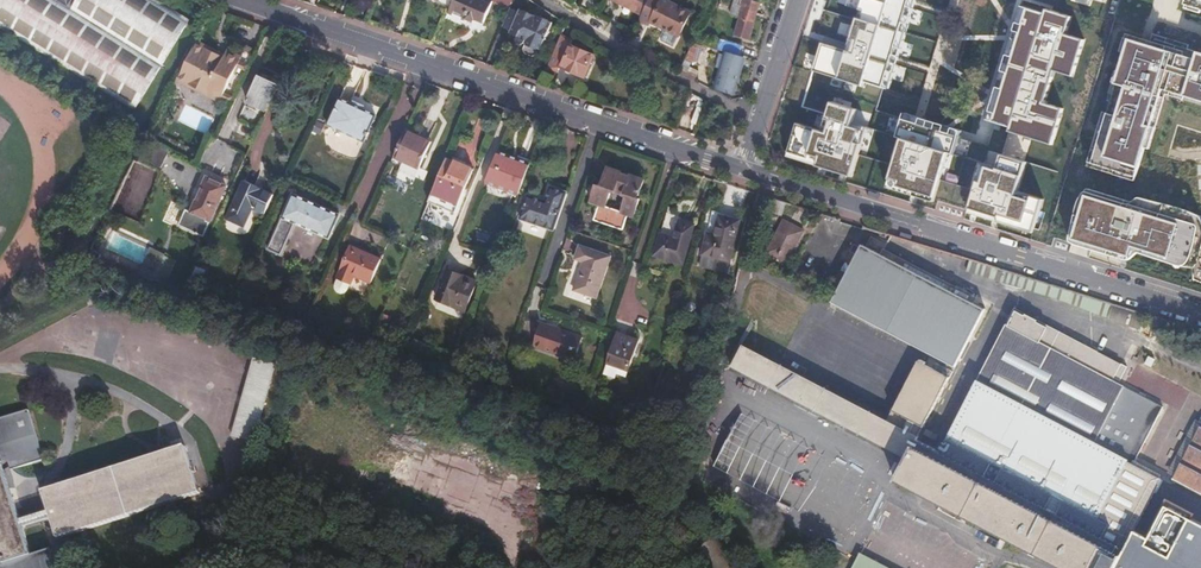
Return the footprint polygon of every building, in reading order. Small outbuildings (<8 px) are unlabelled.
[(69,6),(59,0),(0,0),(0,30),(134,112),(191,19),(160,0),(72,0),(69,6)] [(448,11),(471,21),(473,17),(482,21),(491,1),(489,0),(453,0),(451,4),(448,11)] [(650,0),(611,0),(642,15),(650,0)] [(638,22),(647,26),(649,22),(668,31),(663,42),(675,47),(680,37),(691,13),(662,0),(650,0),(642,15),(638,22)] [(761,0),(760,0),(737,0),(733,14),(739,16),(735,28),(750,33),(761,0)] [(863,81),(882,87),(909,0),(848,0),(845,8),(858,12),(846,53),(820,45),(812,70),(861,85),(863,81)] [(1190,6),(1200,9),(1200,0),(1192,0),(1190,6)] [(991,121),(1009,126),(1007,131),(1051,144),(1062,108),(1043,102),(1053,70),(1072,76),(1083,39),(1064,33),(1070,16),(1045,8),(1043,12),(1026,7),(991,121)] [(509,9),(503,25),(511,29),(510,32),(518,36),(516,39),(518,43),(521,45),(524,43),(526,44),(523,49),(525,54),(531,57),(536,55),(551,22),(535,15),(534,16),(527,14),(527,12),(522,10),(521,11),(518,9),(517,12),(509,9)] [(571,39),(561,34),(546,66),(557,71),(559,67),(582,77),(593,53),(569,43),(571,39)] [(696,37),(693,42),(702,44),(719,50),(719,48),(720,44),(696,37)] [(722,38),(720,44),(719,48),(747,57),(750,47),(722,38)] [(1144,152),(1163,89),(1200,101),(1200,53),(1156,39),(1154,46),(1131,39),(1101,138),(1144,152)] [(212,48),(198,41),(183,71),(178,80),(190,85),(191,82),(208,90),(210,88),(224,94),(242,56),(228,49),(226,54),(212,48)] [(681,69),(678,74),(693,82),(696,74),(689,71),(690,66),(691,67),(693,63),(697,61),(698,59),(702,44),(693,42),(687,56),(683,63),(681,69)] [(742,63),(743,57),(727,52),(726,57),(717,89),(724,91),(725,92),(732,94),(741,63),(742,63)] [(246,101),(267,110),(281,79),(261,71),(246,101)] [(191,82),(190,85),(207,93),(208,90),(191,82)] [(221,100),(224,94),(210,88),(208,90),(207,93),(221,100)] [(378,106),(363,100),(354,95),(340,89),(327,116),(366,133),(378,106)] [(792,91),(790,99),(808,103),(810,96),(792,91)] [(930,99),(925,111),(938,116),(943,104),(930,99)] [(834,171),(850,176),(865,126),(851,122),(855,109),(830,101),(821,130),(795,122),(785,151),(835,166),(834,171)] [(951,154),(957,135),(901,118),(895,136),(900,138),(887,178),(897,181),(896,185),(932,197),(946,152),(951,154)] [(432,141),(405,129),(394,155),(420,167),(432,141)] [(486,181),(519,193),(530,162),(499,150),(486,181)] [(784,155),(834,171),(835,166),(785,151),(784,155)] [(1015,191),(1024,161),(999,154),(995,167),(981,162),(966,212),(980,216),(981,212),(1032,228),(1041,199),(1015,191)] [(447,157),(432,194),(446,199),(451,186),(465,191),(474,168),(447,157)] [(593,220),(623,230),(628,214),(634,216),(639,198),(635,197),(636,194),(639,195),(644,179),(608,167),(602,185),(596,183),(590,202),(599,204),(593,220)] [(193,223),(204,229),(224,185),(207,177),(191,211),(187,209),(179,225),(190,229),(193,223)] [(897,181),(887,178),(885,187),(931,201),(932,197),(896,185),(897,181)] [(225,218),(243,226),(251,208),(260,212),(270,192),(243,180),(225,218)] [(550,187),(567,193),(569,189),(551,183),(550,187)] [(519,218),(555,230),(567,193),(550,187),(545,201),(528,195),(519,218)] [(1074,239),(1130,256),(1133,246),(1200,267),(1197,278),(1200,279),(1200,230),(1196,228),(1199,219),(1140,201),(1138,206),(1137,210),(1124,206),(1125,202),(1088,191),(1074,239)] [(267,252),(280,258),(295,226),(328,240),(339,216),(291,195),(267,252)] [(170,202),(162,220),(177,227),(185,210),(170,202)] [(1125,202),(1124,206),(1137,210),(1138,206),(1125,202)] [(738,219),(711,212),(701,252),(728,259),(738,219)] [(1032,228),(981,212),(980,216),(1031,232),(1032,228)] [(517,229),(535,235),(538,225),(520,219),(517,229)] [(762,260),(777,268),(782,260),(786,262),(803,230),(783,219),(762,260)] [(654,254),(682,262),(692,224),(678,220),(673,237),(659,233),(654,254)] [(202,235),(204,229),(193,223),(190,229),(192,230),(191,233),(196,235),(198,233),(202,235)] [(126,272),(134,275),(152,280),(155,273),(164,255),(139,244),(138,246),(131,261),(126,272)] [(862,244),(830,302),(951,369),(983,311),(960,298),(964,292),(884,248),(880,254),(862,244)] [(573,290),(596,298),(610,256),(578,246),(574,259),(582,262),(573,290)] [(351,277),(368,284),(379,261),(349,247),(334,279),(348,285),(351,277)] [(164,255),(155,273),(166,277),(175,259),(164,255)] [(435,300),(465,310),(475,281),(446,270),(435,300)] [(659,313),(670,316),(675,299),(665,296),(659,313)] [(894,483),(1048,567),(1111,567),(1129,535),(1162,477),(1129,458),(1130,457),(1096,438),(1125,385),(1114,378),(1119,369),(1094,356),(1013,311),(934,454),(915,444),(948,381),(918,365),(887,422),(744,345),(736,360),(900,458),(894,483)] [(532,346),(569,358),(572,349),(578,351),(582,338),(540,323),(532,346)] [(616,332),(606,363),(628,371),(638,340),(616,332)] [(572,349),(569,358),(575,360),(578,351),(572,349)] [(256,442),(278,365),(254,358),(232,436),(256,442)] [(1161,398),(1182,408),(1190,391),(1169,381),(1161,398)] [(51,550),(32,556),(5,473),(42,461),(26,412),(16,415),(17,417),(0,423),(0,567),(57,567),(51,550)] [(1200,495),(1200,433),(1175,481),(1200,495)] [(43,492),(58,539),(200,495),(186,449),(43,492)]
